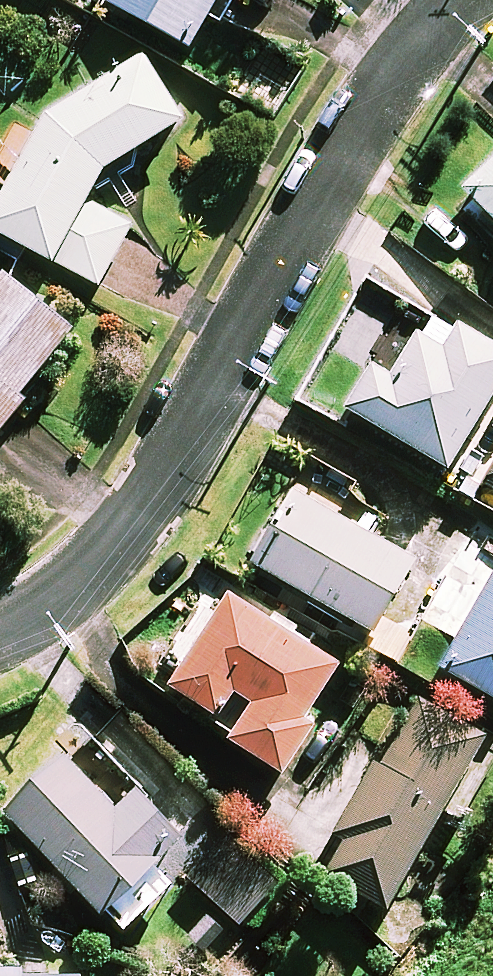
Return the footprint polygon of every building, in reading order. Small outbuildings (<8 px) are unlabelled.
[(202,58),(236,0),(105,0),(202,58)] [(25,252),(100,293),(134,229),(103,212),(109,177),(186,128),(144,62),(57,116),(39,137),(0,211),(0,252),(19,262),(25,252)] [(465,196),(492,224),(492,169),(465,196)] [(7,281),(0,289),(0,447),(31,410),(24,404),(77,339),(7,281)] [(461,334),(447,357),(420,340),(394,382),(375,370),(348,414),(453,479),(492,413),(492,354),(461,334)] [(484,490),(492,495),(492,474),(484,490)] [(362,516),(304,482),(253,567),(378,642),(420,572),(353,531),(362,516)] [(442,674),(492,703),(492,583),(442,674)] [(345,673),(231,601),(172,695),(221,726),(238,699),(258,711),(234,749),(289,784),(320,734),(310,727),(345,673)] [(449,818),(465,827),(492,779),(492,748),(491,747),(419,704),(340,838),(350,844),(330,877),(393,914),(449,818)] [(93,787),(68,760),(7,818),(123,941),(175,891),(159,874),(186,849),(111,770),(93,787)]
